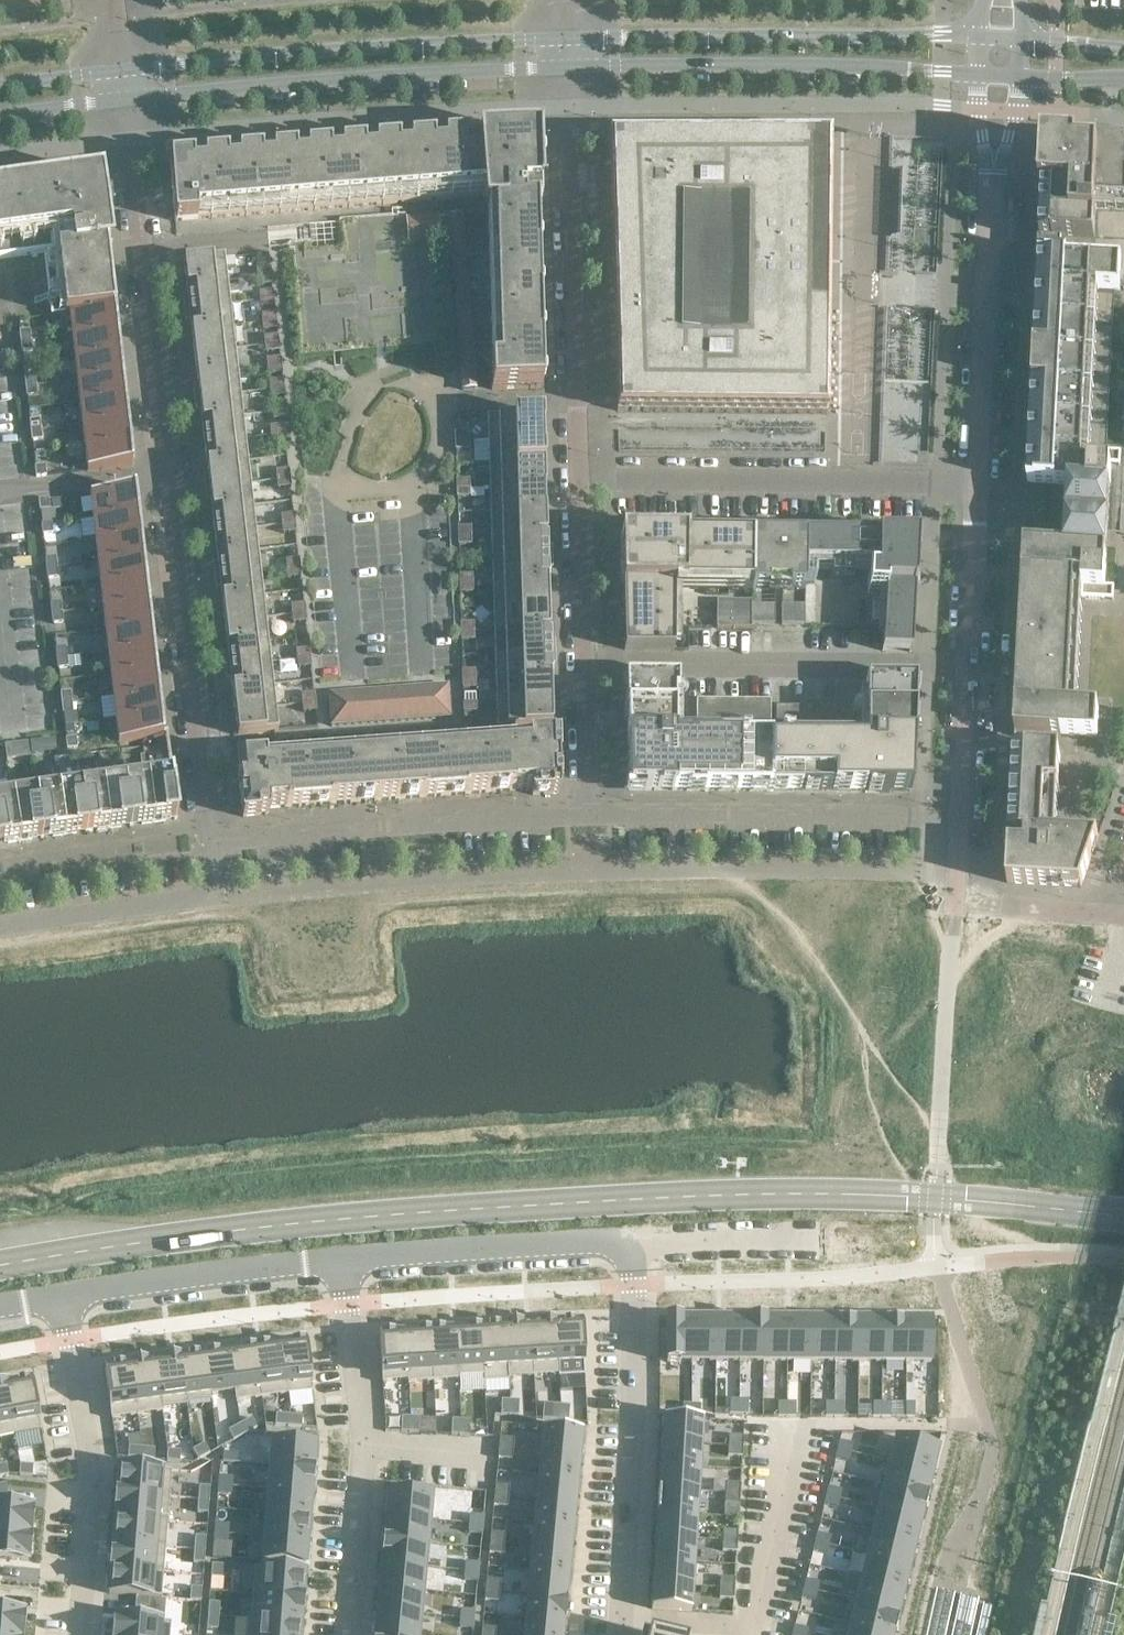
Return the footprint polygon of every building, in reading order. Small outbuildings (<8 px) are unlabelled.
[(297,355),(297,356),(333,353),(334,366),(341,366),(340,353),(441,345),(441,343),(440,343),(432,234),(406,236),(404,217),(487,211),(491,365),(491,390),(541,389),(541,382),(544,379),(544,373),(541,370),(540,337),(543,335),(542,328),(540,325),(539,325),(538,292),(539,293),(541,290),(541,283),(538,280),(537,247),(537,248),(540,245),(540,238),(537,235),(536,208),(539,208),(538,191),(540,191),(539,169),(542,166),(542,159),(539,156),(538,135),(518,135),(515,132),(509,133),(506,136),(478,137),(462,138),(459,136),(452,136),(449,139),(428,141),(424,138),(418,139),(415,142),(393,144),(390,141),(383,142),(380,145),(358,147),(355,144),(349,144),(346,148),(324,149),(321,147),(314,147),(312,150),(290,152),(287,149),(280,150),(277,153),(256,155),(253,152),(246,153),(243,156),(222,158),(221,157),(218,155),(212,155),(209,158),(209,159),(187,160),(184,158),(177,158),(175,161),(170,162),(175,222),(176,222),(177,235),(309,225),(310,243),(288,244),(289,252),(297,355)] [(810,242),(812,136),(608,137),(617,412),(826,414),(827,307),(806,307),(806,242),(810,242)] [(1042,143),(1040,190),(1043,190),(1037,297),(1033,297),(1032,316),(1036,316),(1034,354),(1030,354),(1028,382),(1033,382),(1031,420),(1027,419),(1026,438),(1030,439),(1028,485),(1068,487),(1067,498),(1063,498),(1062,518),(1066,519),(1066,528),(1107,530),(1117,530),(1121,447),(1107,446),(1115,291),(1123,291),(1123,272),(1123,147),(1042,143)] [(44,253),(49,301),(36,302),(36,306),(47,305),(47,309),(50,309),(51,314),(50,314),(51,317),(69,314),(113,309),(106,245),(111,245),(101,173),(95,174),(96,176),(71,180),(71,177),(64,178),(65,181),(40,184),(40,182),(30,183),(30,185),(5,189),(5,186),(0,187),(0,259),(44,253)] [(448,216),(449,225),(462,224),(462,214),(448,216)] [(430,217),(422,218),(423,234),(431,233),(430,217)] [(430,217),(431,233),(439,232),(438,217),(430,217)] [(415,234),(423,234),(422,218),(414,219),(415,234)] [(407,235),(415,234),(414,219),(405,219),(407,235)] [(449,225),(449,233),(463,232),(462,224),(449,225)] [(449,233),(450,241),(464,240),(463,232),(449,233)] [(450,241),(450,249),(464,248),(464,240),(450,241)] [(450,249),(451,258),(465,256),(464,248),(450,249)] [(451,258),(452,266),(466,265),(465,256),(451,258)] [(186,286),(227,282),(224,258),(184,263),(186,286)] [(452,266),(452,274),(466,273),(466,265),(452,266)] [(256,270),(257,278),(271,277),(270,269),(256,270)] [(452,274),(453,282),(467,281),(466,273),(452,274)] [(272,285),(271,277),(257,278),(258,286),(272,285)] [(468,290),(467,281),(453,282),(454,291),(468,290)] [(184,309),(229,304),(227,282),(186,286),(188,298),(183,298),(184,309)] [(454,291),(454,299),(468,298),(468,290),(454,291)] [(259,293),(259,301),(273,299),(273,291),(259,293)] [(454,299),(455,307),(469,306),(468,298),(454,299)] [(274,307),(273,299),(259,301),(260,309),(274,307)] [(191,331),(232,326),(229,304),(184,309),(186,320),(190,320),(191,331)] [(469,314),(469,306),(455,307),(456,315),(469,314)] [(72,336),(116,331),(113,309),(69,314),(72,336)] [(261,315),(262,323),(276,321),(275,313),(261,315)] [(456,315),(456,324),(470,323),(469,314),(456,315)] [(277,329),(276,321),(262,323),(263,331),(277,329)] [(471,331),(470,323),(456,324),(457,332),(471,331)] [(191,331),(194,353),(234,349),(232,326),(191,331)] [(29,330),(19,332),(20,342),(30,341),(29,330)] [(118,353),(116,331),(72,336),(74,358),(118,353)] [(457,332),(458,340),(471,339),(471,331),(457,332)] [(264,337),(265,345),(279,344),(278,336),(264,337)] [(472,347),(471,339),(458,340),(458,348),(472,347)] [(20,342),(21,352),(32,351),(30,341),(20,342)] [(279,352),(279,344),(265,345),(265,353),(279,352)] [(458,348),(459,357),(473,356),(472,347),(458,348)] [(194,353),(196,376),(237,371),(234,349),(194,353)] [(121,376),(118,353),(74,358),(77,381),(121,376)] [(473,364),(473,356),(459,357),(460,365),(473,364)] [(266,360),(267,368),(281,366),(280,358),(266,360)] [(460,365),(460,373),(474,372),(473,364),(460,365)] [(282,374),(281,366),(267,368),(268,375),(282,374)] [(193,387),(195,398),(239,393),(237,371),(196,376),(198,387),(193,387)] [(460,373),(461,381),(475,380),(474,372),(460,373)] [(34,375),(24,376),(25,386),(36,385),(34,375)] [(124,398),(121,376),(77,381),(79,403),(124,398)] [(269,382),(270,390),(284,388),(283,380),(269,382)] [(475,389),(475,380),(461,381),(462,391),(475,389)] [(25,386),(27,397),(37,395),(36,385),(25,386)] [(285,396),(284,388),(270,390),(271,398),(285,396)] [(200,409),(202,421),(242,416),(239,393),(195,398),(196,409),(200,409)] [(126,420),(124,398),(79,403),(82,425),(126,420)] [(271,405),(272,413),(286,411),(285,403),(271,405)] [(287,419),(286,411),(272,413),(273,420),(287,419)] [(487,415),(488,441),(543,439),(542,414),(487,415)] [(202,421),(204,443),(244,439),(242,416),(202,421)] [(39,420),(29,421),(30,431),(41,430),(39,420)] [(129,442),(126,420),(82,425),(84,448),(129,442)] [(270,428),(271,436),(284,434),(284,426),(270,428)] [(30,431),(31,441),(42,440),(41,430),(30,431)] [(454,433),(455,442),(468,441),(467,432),(454,433)] [(285,442),(284,434),(271,436),(271,444),(285,442)] [(204,443),(207,466),(247,461),(244,439),(204,443)] [(543,439),(488,441),(489,464),(544,463),(543,439)] [(455,442),(455,451),(468,450),(468,441),(455,442)] [(133,463),(132,454),(130,454),(129,442),(84,448),(87,470),(87,472),(131,466),(131,463),(133,463)] [(204,477),(205,488),(250,483),(247,461),(207,466),(208,477),(204,477)] [(489,464),(489,488),(544,487),(544,463),(489,464)] [(45,466),(34,467),(36,477),(46,476),(45,466)] [(275,471),(276,480),(290,479),(289,470),(275,471)] [(291,488),(290,479),(276,480),(277,489),(291,488)] [(456,480),(456,489),(469,489),(469,480),(456,480)] [(211,499),(212,510),(252,506),(250,483),(205,488),(206,499),(211,499)] [(489,488),(490,512),(545,510),(544,487),(489,488)] [(137,513),(135,502),(138,502),(137,493),(134,493),(134,489),(90,495),(90,496),(93,519),(137,513)] [(469,498),(469,489),(456,489),(456,498),(469,498)] [(49,499),(38,500),(40,511),(50,509),(49,499)] [(51,501),(52,509),(60,508),(59,500),(51,501)] [(212,510),(214,533),(255,528),(252,506),(212,510)] [(490,512),(491,536),(546,534),(545,510),(490,512)] [(139,536),(137,513),(93,519),(95,541),(139,536)] [(281,516),(282,525),(295,523),(294,515),(281,516)] [(51,523),(41,524),(42,535),(52,534),(51,523)] [(296,532),(295,523),(282,525),(283,534),(296,532)] [(214,533),(217,555),(257,550),(255,528),(214,533)] [(457,528),(457,537),(471,536),(470,528),(457,528)] [(1107,548),(1107,530),(1066,528),(1065,546),(1066,546),(1066,548),(1105,551),(1105,548),(1107,548)] [(298,533),(287,535),(291,553),(302,550),(298,533)] [(546,534),(491,536),(492,560),(551,558),(551,547),(546,547),(546,534)] [(142,558),(139,536),(95,541),(98,563),(142,558)] [(471,545),(471,536),(457,537),(458,546),(471,545)] [(751,538),(621,536),(624,650),(674,651),(674,646),(680,646),(680,592),(746,593),(746,587),(751,587),(751,538)] [(805,538),(752,538),(751,590),(804,591),(804,567),(805,538)] [(805,538),(804,567),(805,567),(805,584),(814,584),(815,567),(877,568),(877,573),(868,573),(867,594),(885,595),(884,608),(871,607),(871,619),(883,620),(882,651),(911,653),(912,621),(914,588),(912,588),(913,577),(915,577),(916,540),(901,540),(901,539),(805,538)] [(1066,546),(1065,546),(1065,548),(1024,546),(1015,733),(1097,737),(1098,709),(1069,707),(1075,577),(1082,578),(1081,600),(1104,601),(1107,548),(1105,548),(1105,551),(1066,548),(1066,546)] [(214,567),(215,578),(260,573),(257,550),(217,555),(218,566),(214,567)] [(55,558),(45,559),(46,569),(56,568),(55,558)] [(144,580),(142,558),(98,563),(100,585),(144,580)] [(551,569),(551,558),(492,560),(492,584),(547,582),(547,569),(551,569)] [(286,561),(287,569),(300,568),(299,559),(286,561)] [(46,569),(47,579),(57,578),(56,568),(46,569)] [(301,577),(300,568),(287,569),(288,578),(301,577)] [(221,588),(222,600),(262,595),(260,573),(215,578),(216,589),(221,588)] [(459,576),(459,585),(472,584),(472,575),(459,576)] [(147,603),(144,580),(100,585),(103,608),(147,603)] [(493,608),(548,606),(547,582),(492,584),(493,608)] [(472,593),(472,584),(459,585),(459,593),(472,593)] [(222,600),(225,622),(265,618),(262,595),(222,600)] [(60,602),(50,604),(51,614),(61,613),(60,602)] [(751,629),(751,602),(716,602),(716,629),(751,629)] [(150,626),(147,603),(103,608),(105,631),(150,626)] [(291,606),(292,615),(305,613),(304,605),(291,606)] [(493,608),(494,631),(549,630),(548,606),(493,608)] [(774,606),(751,606),(751,625),(774,625),(774,606)] [(804,606),(781,606),(781,625),(804,626),(804,606)] [(51,614),(52,624),(63,623),(61,613),(51,614)] [(306,622),(305,613),(292,615),(293,624),(306,622)] [(225,622),(227,645),(267,640),(265,618),(225,622)] [(460,624),(460,633),(474,632),(473,623),(460,624)] [(152,648),(150,626),(105,631),(108,653),(152,648)] [(549,642),(549,630),(494,631),(494,655),(554,653),(554,642),(549,642)] [(461,641),(474,641),(474,632),(460,633),(461,641)] [(732,662),(755,662),(755,637),(733,637),(732,662)] [(224,657),(225,668),(270,662),(267,640),(227,645),(228,656),(224,657)] [(65,647),(55,649),(56,659),(67,658),(65,647)] [(155,670),(152,648),(108,653),(110,675),(155,670)] [(296,651),(297,659),(310,658),(309,649),(296,651)] [(554,653),(494,655),(495,679),(550,677),(550,665),(554,665),(554,653)] [(81,656),(67,658),(68,668),(82,667),(81,656)] [(56,659),(57,669),(68,668),(67,658),(56,659)] [(311,667),(310,658),(297,659),(298,668),(311,667)] [(231,678),(232,689),(273,685),(270,662),(225,668),(227,679),(231,678)] [(157,693),(155,670),(110,675),(113,698),(157,693)] [(462,671),(462,680),(475,680),(475,671),(462,671)] [(550,677),(495,679),(496,703),(551,701),(550,677)] [(670,791),(688,791),(688,792),(704,792),(704,791),(769,792),(770,744),(770,739),(744,739),(744,734),(740,734),(740,736),(680,735),(680,697),(682,697),(682,692),(678,692),(678,677),(625,677),(628,783),(629,791),(644,791),(660,791),(670,791)] [(866,679),(866,692),(860,692),(859,739),(782,739),(782,745),(770,744),(769,792),(867,792),(867,785),(879,785),(879,792),(910,793),(916,679),(866,679)] [(475,680),(462,680),(462,689),(475,688),(475,680)] [(232,689),(235,712),(275,707),(273,685),(232,689)] [(440,692),(441,705),(449,704),(448,691),(440,692)] [(71,692),(60,693),(61,703),(72,702),(71,692)] [(424,693),(425,706),(433,706),(432,692),(424,693)] [(440,692),(432,692),(433,706),(441,705),(440,692)] [(160,715),(157,693),(113,698),(116,720),(160,715)] [(408,694),(409,707),(417,707),(416,693),(408,694)] [(424,693),(416,693),(417,707),(425,706),(424,693)] [(301,695),(302,704),(315,703),(314,694),(301,695)] [(392,695),(393,708),(401,708),(400,694),(392,695)] [(408,694),(400,694),(401,708),(409,707),(408,694)] [(392,695),(385,696),(386,709),(393,708),(392,695)] [(370,710),(378,710),(377,696),(369,697),(370,710)] [(377,696),(378,710),(386,709),(385,696),(377,696)] [(361,697),(353,698),(354,711),(362,711),(361,697)] [(361,697),(362,711),(370,710),(369,697),(361,697)] [(345,698),(338,699),(339,712),(346,712),(345,698)] [(345,698),(346,712),(354,711),(353,698),(345,698)] [(329,700),(330,713),(339,712),(338,699),(329,700)] [(770,701),(696,700),(696,727),(770,728),(770,701)] [(551,701),(496,703),(497,728),(538,727),(538,725),(552,725),(551,701)] [(61,703),(62,714),(73,712),(72,702),(61,703)] [(315,703),(302,704),(303,713),(316,711),(315,703)] [(476,712),(476,703),(463,704),(463,713),(476,712)] [(450,718),(449,704),(441,705),(441,719),(450,718)] [(441,719),(441,705),(433,706),(434,719),(441,719)] [(426,720),(425,706),(417,707),(418,720),(426,720)] [(433,706),(425,706),(426,720),(434,719),(433,706)] [(238,735),(278,731),(275,707),(235,712),(238,735)] [(410,721),(409,707),(401,708),(402,721),(410,721)] [(418,720),(417,707),(409,707),(410,721),(418,720)] [(786,707),(775,707),(775,718),(785,718),(786,707)] [(785,718),(795,718),(795,707),(786,707),(785,718)] [(795,718),(805,718),(805,707),(795,707),(795,718)] [(815,718),(815,707),(805,707),(805,718),(815,718)] [(815,718),(825,718),(825,707),(815,707),(815,718)] [(825,718),(835,719),(835,708),(825,707),(825,718)] [(394,722),(393,708),(386,709),(387,723),(394,722)] [(401,708),(393,708),(394,722),(402,721),(401,708)] [(387,723),(386,709),(378,710),(379,723),(387,723)] [(370,710),(362,711),(363,724),(371,724),(370,710)] [(379,723),(378,710),(370,710),(371,724),(379,723)] [(354,711),(346,712),(347,725),(355,725),(354,711)] [(363,724),(362,711),(354,711),(355,725),(363,724)] [(330,713),(331,727),(340,726),(339,712),(330,713)] [(347,725),(346,712),(339,712),(340,726),(347,725)] [(162,737),(160,715),(116,720),(118,742),(118,743),(118,744),(164,739),(166,739),(165,737),(162,737)] [(785,718),(775,718),(775,729),(785,729),(785,718)] [(795,718),(785,718),(785,729),(795,729),(795,718)] [(795,718),(795,729),(805,729),(805,718),(795,718)] [(815,718),(805,718),(805,729),(815,729),(815,718)] [(815,718),(815,729),(825,729),(825,718),(815,718)] [(825,718),(825,729),(835,730),(835,719),(825,718)] [(87,724),(88,733),(99,732),(98,723),(87,724)] [(548,795),(558,795),(556,725),(552,725),(538,725),(538,727),(538,740),(236,762),(242,818),(269,815),(268,809),(315,806),(318,809),(325,808),(328,805),(360,803),(363,805),(370,805),(372,802),(404,799),(408,802),(414,802),(417,798),(450,796),(453,799),(460,798),(463,795),(495,793),(498,796),(505,795),(507,792),(532,790),(532,796),(535,796),(538,799),(545,798),(548,795)] [(76,738),(65,739),(67,750),(77,748),(76,738)] [(1060,750),(1014,748),(1007,883),(1081,887),(1098,837),(1055,835),(1056,815),(1049,815),(1051,785),(1058,786),(1060,750)] [(149,767),(147,755),(140,756),(141,768),(149,767)] [(105,773),(103,761),(95,763),(97,774),(105,773)] [(151,779),(149,767),(141,768),(143,780),(147,779),(151,779)] [(60,779),(58,768),(51,769),(52,780),(60,779)] [(106,785),(105,773),(97,774),(99,786),(102,785),(106,785)] [(14,786),(13,774),(5,775),(7,787),(14,786)] [(151,779),(147,779),(153,823),(160,822),(160,825),(169,823),(169,821),(177,820),(171,775),(169,775),(169,776),(151,779)] [(62,791),(60,779),(52,780),(54,792),(58,791),(62,791)] [(131,826),(153,823),(147,779),(143,780),(125,782),(131,826)] [(125,782),(106,785),(102,785),(108,829),(131,826),(125,782)] [(86,832),(108,829),(102,785),(99,786),(80,788),(86,832)] [(16,797),(14,786),(7,787),(9,798),(12,798),(16,797)] [(80,788),(62,791),(58,791),(64,836),(86,832),(80,788)] [(57,837),(64,836),(58,791),(54,792),(36,795),(42,839),(48,838),(48,840),(57,839),(57,837)] [(36,795),(16,797),(12,798),(19,842),(26,841),(27,843),(36,842),(36,839),(42,839),(36,795)] [(9,798),(0,800),(0,845),(3,845),(3,847),(12,845),(12,843),(19,842),(12,798),(9,798)] [(667,1319),(666,1363),(679,1363),(679,1362),(691,1362),(691,1320),(679,1320),(679,1319),(667,1319)] [(691,1320),(691,1362),(715,1362),(715,1320),(691,1320)] [(715,1320),(715,1362),(739,1362),(739,1320),(715,1320)] [(739,1320),(739,1362),(763,1362),(763,1320),(739,1320)] [(763,1320),(763,1362),(786,1363),(787,1320),(763,1320)] [(787,1320),(786,1363),(810,1363),(810,1321),(787,1320)] [(810,1321),(810,1363),(834,1363),(834,1321),(810,1321)] [(834,1321),(834,1363),(858,1363),(858,1321),(834,1321)] [(858,1321),(858,1363),(882,1363),(882,1321),(858,1321)] [(882,1321),(882,1363),(905,1363),(906,1321),(882,1321)] [(906,1321),(905,1363),(930,1363),(930,1321),(906,1321)] [(582,1323),(555,1325),(558,1364),(559,1376),(559,1379),(584,1378),(583,1363),(584,1363),(582,1323)] [(541,1326),(530,1327),(533,1366),(533,1378),(559,1376),(558,1364),(555,1325),(553,1325),(541,1325),(541,1326)] [(508,1328),(505,1328),(508,1368),(508,1379),(533,1378),(533,1366),(530,1327),(520,1327),(508,1327),(508,1328)] [(505,1328),(480,1330),(483,1369),(483,1378),(483,1383),(484,1383),(485,1395),(507,1393),(507,1381),(509,1381),(508,1379),(508,1368),(505,1328)] [(480,1330),(455,1331),(458,1371),(458,1380),(483,1378),(483,1369),(480,1330)] [(455,1331),(430,1333),(433,1372),(433,1384),(458,1383),(458,1380),(458,1371),(455,1331)] [(430,1333),(405,1334),(407,1374),(408,1383),(408,1386),(433,1384),(433,1372),(430,1333)] [(405,1334),(379,1336),(381,1375),(382,1385),(408,1383),(407,1374),(405,1334)] [(305,1342),(279,1346),(285,1385),(286,1397),(312,1393),(311,1382),(305,1342)] [(279,1346),(255,1349),(260,1388),(262,1400),(286,1397),(285,1385),(279,1346)] [(255,1349),(230,1353),(235,1392),(237,1404),(262,1400),(260,1388),(255,1349)] [(230,1353),(205,1356),(210,1395),(235,1392),(230,1353)] [(205,1356),(180,1359),(185,1399),(186,1405),(211,1402),(210,1395),(205,1356)] [(166,1361),(155,1363),(160,1402),(162,1412),(187,1408),(186,1405),(185,1399),(180,1359),(178,1360),(178,1359),(166,1361)] [(133,1366),(130,1366),(136,1405),(137,1417),(162,1414),(162,1412),(160,1402),(155,1363),(145,1364),(144,1364),(133,1365),(133,1366)] [(130,1366),(104,1370),(110,1409),(111,1421),(137,1417),(136,1405),(130,1366)] [(5,1386),(4,1386),(12,1425),(14,1438),(41,1433),(39,1420),(31,1381),(5,1386)] [(14,1438),(12,1425),(4,1386),(0,1387),(0,1441),(14,1438)] [(501,1400),(500,1416),(509,1417),(510,1401),(501,1400)] [(510,1401),(509,1417),(518,1417),(519,1401),(510,1401)] [(730,1401),(729,1414),(738,1415),(739,1402),(730,1401)] [(739,1402),(738,1415),(747,1415),(748,1402),(739,1402)] [(777,1404),(777,1417),(786,1417),(786,1404),(777,1404)] [(786,1404),(786,1417),(795,1417),(795,1404),(786,1404)] [(825,1404),(825,1417),(834,1418),(834,1404),(825,1404)] [(834,1404),(834,1418),(843,1418),(843,1404),(834,1404)] [(873,1404),(872,1418),(881,1418),(881,1405),(873,1404)] [(551,1405),(550,1420),(559,1421),(560,1406),(551,1405)] [(682,1405),(682,1418),(690,1419),(691,1405),(682,1405)] [(691,1405),(690,1419),(699,1419),(700,1406),(691,1405)] [(881,1405),(881,1418),(890,1418),(890,1405),(881,1405)] [(905,1405),(905,1418),(914,1418),(914,1405),(905,1405)] [(560,1406),(559,1421),(568,1422),(569,1406),(560,1406)] [(276,1415),(275,1426),(288,1427),(289,1416),(276,1415)] [(289,1416),(288,1427),(301,1428),(302,1417),(289,1416)] [(401,1417),(400,1433),(409,1433),(410,1418),(401,1417)] [(703,1419),(663,1417),(662,1442),(701,1444),(703,1419)] [(251,1418),(240,1425),(245,1435),(257,1428),(251,1418)] [(410,1418),(409,1433),(418,1434),(419,1418),(410,1418)] [(452,1420),(451,1436),(460,1436),(461,1420),(452,1420)] [(461,1420),(460,1436),(469,1437),(470,1421),(461,1420)] [(240,1425),(228,1431),(233,1441),(245,1435),(240,1425)] [(542,1428),(540,1453),(579,1456),(582,1431),(542,1428)] [(743,1437),(729,1436),(728,1446),(742,1447),(743,1437)] [(514,1440),(499,1438),(498,1449),(513,1450),(514,1440)] [(896,1439),(890,1463),(931,1473),(937,1449),(896,1439)] [(273,1441),(270,1466),(313,1470),(315,1445),(273,1441)] [(662,1442),(660,1466),(700,1468),(701,1444),(662,1442)] [(839,1442),(837,1450),(850,1453),(852,1445),(839,1442)] [(204,1444),(192,1450),(198,1460),(209,1454),(204,1444)] [(728,1446),(728,1456),(742,1457),(742,1447),(728,1446)] [(128,1447),(127,1458),(140,1460),(141,1448),(128,1447)] [(141,1448),(140,1460),(154,1461),(155,1449),(141,1448)] [(498,1449),(497,1459),(512,1460),(513,1450),(498,1449)] [(167,1450),(166,1462),(179,1463),(180,1452),(167,1450)] [(837,1450),(835,1459),(848,1462),(850,1453),(837,1450)] [(223,1453),(222,1462),(236,1463),(236,1455),(223,1453)] [(540,1453),(538,1476),(577,1480),(579,1456),(540,1453)] [(890,1463),(885,1486),(926,1496),(931,1473),(890,1463)] [(0,1466),(0,1477),(8,1475),(6,1464),(0,1466)] [(20,1465),(19,1476),(32,1477),(33,1466),(20,1465)] [(270,1466),(269,1490),(311,1493),(311,1483),(312,1483),(313,1472),(312,1472),(313,1470),(270,1466)] [(700,1468),(660,1466),(659,1489),(698,1492),(700,1468)] [(119,1467),(117,1493),(159,1497),(161,1471),(119,1467)] [(538,1476),(536,1500),(575,1504),(577,1480),(538,1476)] [(219,1477),(218,1486),(231,1487),(232,1478),(219,1477)] [(740,1484),(726,1483),(725,1494),(740,1494),(740,1484)] [(199,1486),(198,1500),(209,1501),(210,1487),(199,1486)] [(218,1486),(217,1495),(230,1496),(231,1487),(218,1486)] [(509,1487),(495,1486),(494,1496),(508,1497),(509,1487)] [(885,1486),(879,1509),(920,1519),(926,1496),(885,1486)] [(828,1488),(826,1497),(839,1500),(841,1491),(828,1488)] [(658,1489),(657,1513),(697,1516),(698,1492),(659,1489),(658,1489)] [(269,1490),(267,1514),(309,1517),(311,1493),(269,1490)] [(389,1492),(386,1516),(428,1520),(431,1495),(389,1492)] [(116,1507),(115,1518),(157,1522),(159,1497),(117,1493),(117,1494),(116,1494),(115,1507),(116,1507)] [(725,1494),(725,1504),(739,1505),(740,1494),(725,1494)] [(494,1496),(493,1506),(507,1508),(508,1497),(494,1496)] [(826,1497),(824,1505),(837,1508),(839,1500),(826,1497)] [(198,1500),(197,1513),(208,1514),(209,1501),(198,1500)] [(536,1500),(533,1524),(573,1527),(575,1504),(536,1500)] [(29,1535),(29,1533),(30,1533),(32,1511),(31,1510),(32,1507),(0,1505),(0,1532),(29,1535)] [(879,1509),(873,1533),(914,1542),(920,1519),(879,1509)] [(657,1513),(656,1537),(695,1539),(697,1516),(657,1513)] [(267,1514),(265,1537),(307,1541),(309,1517),(267,1514)] [(470,1515),(469,1524),(483,1525),(483,1517),(470,1515)] [(386,1516),(384,1540),(426,1544),(428,1520),(386,1516)] [(115,1518),(113,1543),(155,1547),(157,1522),(115,1518)] [(215,1524),(214,1533),(227,1534),(228,1525),(215,1524)] [(469,1524),(469,1533),(482,1534),(483,1525),(469,1524)] [(533,1524),(531,1547),(571,1551),(573,1527),(533,1524)] [(737,1532),(723,1531),(722,1541),(737,1542),(737,1532)] [(27,1562),(27,1559),(28,1559),(30,1537),(29,1537),(29,1535),(0,1532),(0,1560),(27,1562)] [(214,1533),(213,1542),(227,1543),(227,1534),(214,1533)] [(491,1533),(490,1543),(504,1545),(505,1534),(491,1533)] [(873,1533),(868,1556),(909,1566),(914,1542),(873,1533)] [(817,1534),(815,1543),(827,1546),(830,1537),(817,1534)] [(195,1537),(194,1550),(205,1551),(206,1537),(195,1537)] [(265,1537),(263,1562),(305,1566),(307,1541),(265,1537)] [(656,1537),(654,1561),(694,1563),(695,1539),(656,1537)] [(383,1554),(382,1564),(424,1568),(426,1544),(384,1540),(384,1542),(382,1554),(383,1554)] [(722,1541),(722,1551),(736,1552),(737,1542),(722,1541)] [(111,1554),(110,1568),(111,1568),(153,1572),(155,1547),(113,1543),(112,1554),(111,1554)] [(490,1543),(489,1554),(503,1555),(504,1545),(490,1543)] [(815,1543),(813,1551),(825,1554),(827,1546),(815,1543)] [(531,1547),(529,1571),(568,1575),(571,1551),(531,1547)] [(194,1550),(193,1563),(204,1564),(205,1551),(194,1550)] [(868,1556),(862,1579),(903,1589),(909,1566),(868,1556)] [(654,1561),(653,1584),(692,1587),(694,1563),(654,1561)] [(466,1563),(465,1572),(478,1573),(479,1564),(466,1563)] [(382,1564),(380,1587),(422,1591),(424,1568),(382,1564)] [(212,1565),(211,1578),(222,1579),(223,1566),(212,1565)] [(111,1568),(108,1594),(151,1598),(153,1572),(111,1568)] [(262,1569),(260,1595),(302,1599),(304,1573),(262,1569)] [(529,1571),(527,1595),(566,1598),(568,1575),(529,1571)] [(465,1572),(464,1580),(477,1582),(478,1573),(465,1572)] [(734,1579),(720,1578),(720,1588),(734,1589),(734,1579)] [(862,1579),(857,1602),(898,1612),(903,1589),(862,1579)] [(500,1582),(486,1580),(485,1591),(499,1592),(500,1582)] [(806,1580),(803,1589),(816,1592),(818,1584),(806,1580)] [(653,1584),(651,1609),(691,1612),(692,1587),(653,1584)] [(380,1587),(377,1611),(420,1615),(422,1591),(380,1587)] [(191,1588),(189,1601),(201,1602),(202,1588),(191,1588)] [(720,1588),(719,1599),(733,1600),(734,1589),(720,1588)] [(803,1589),(801,1598),(814,1601),(816,1592),(803,1589)] [(485,1591),(484,1601),(498,1602),(499,1592),(485,1591)] [(260,1595),(258,1620),(300,1624),(301,1613),(302,1599),(260,1595)] [(527,1595),(524,1618),(564,1622),(567,1598),(566,1598),(527,1595)] [(135,1598),(134,1609),(148,1610),(149,1599),(135,1598)] [(857,1602),(851,1625),(892,1634),(898,1612),(857,1602)] [(209,1603),(207,1616),(219,1617),(220,1604),(209,1603)] [(461,1610),(460,1619),(474,1620),(474,1611),(461,1610)] [(23,1616),(23,1613),(0,1611),(0,1634),(22,1634),(23,1616)] [(375,1634),(378,1634),(418,1634),(420,1615),(377,1611),(375,1634)] [(207,1616),(206,1629),(217,1630),(219,1617),(207,1616)] [(114,1634),(159,1634),(160,1622),(115,1618),(115,1621),(114,1634)] [(523,1634),(563,1634),(564,1622),(524,1618),(523,1634)] [(460,1619),(460,1628),(473,1629),(474,1620),(460,1619)] [(257,1634),(299,1634),(300,1624),(258,1620),(257,1634)] [(849,1634),(892,1634),(851,1625),(849,1634)] [(792,1634),(806,1634),(807,1630),(794,1627),(792,1634)]
